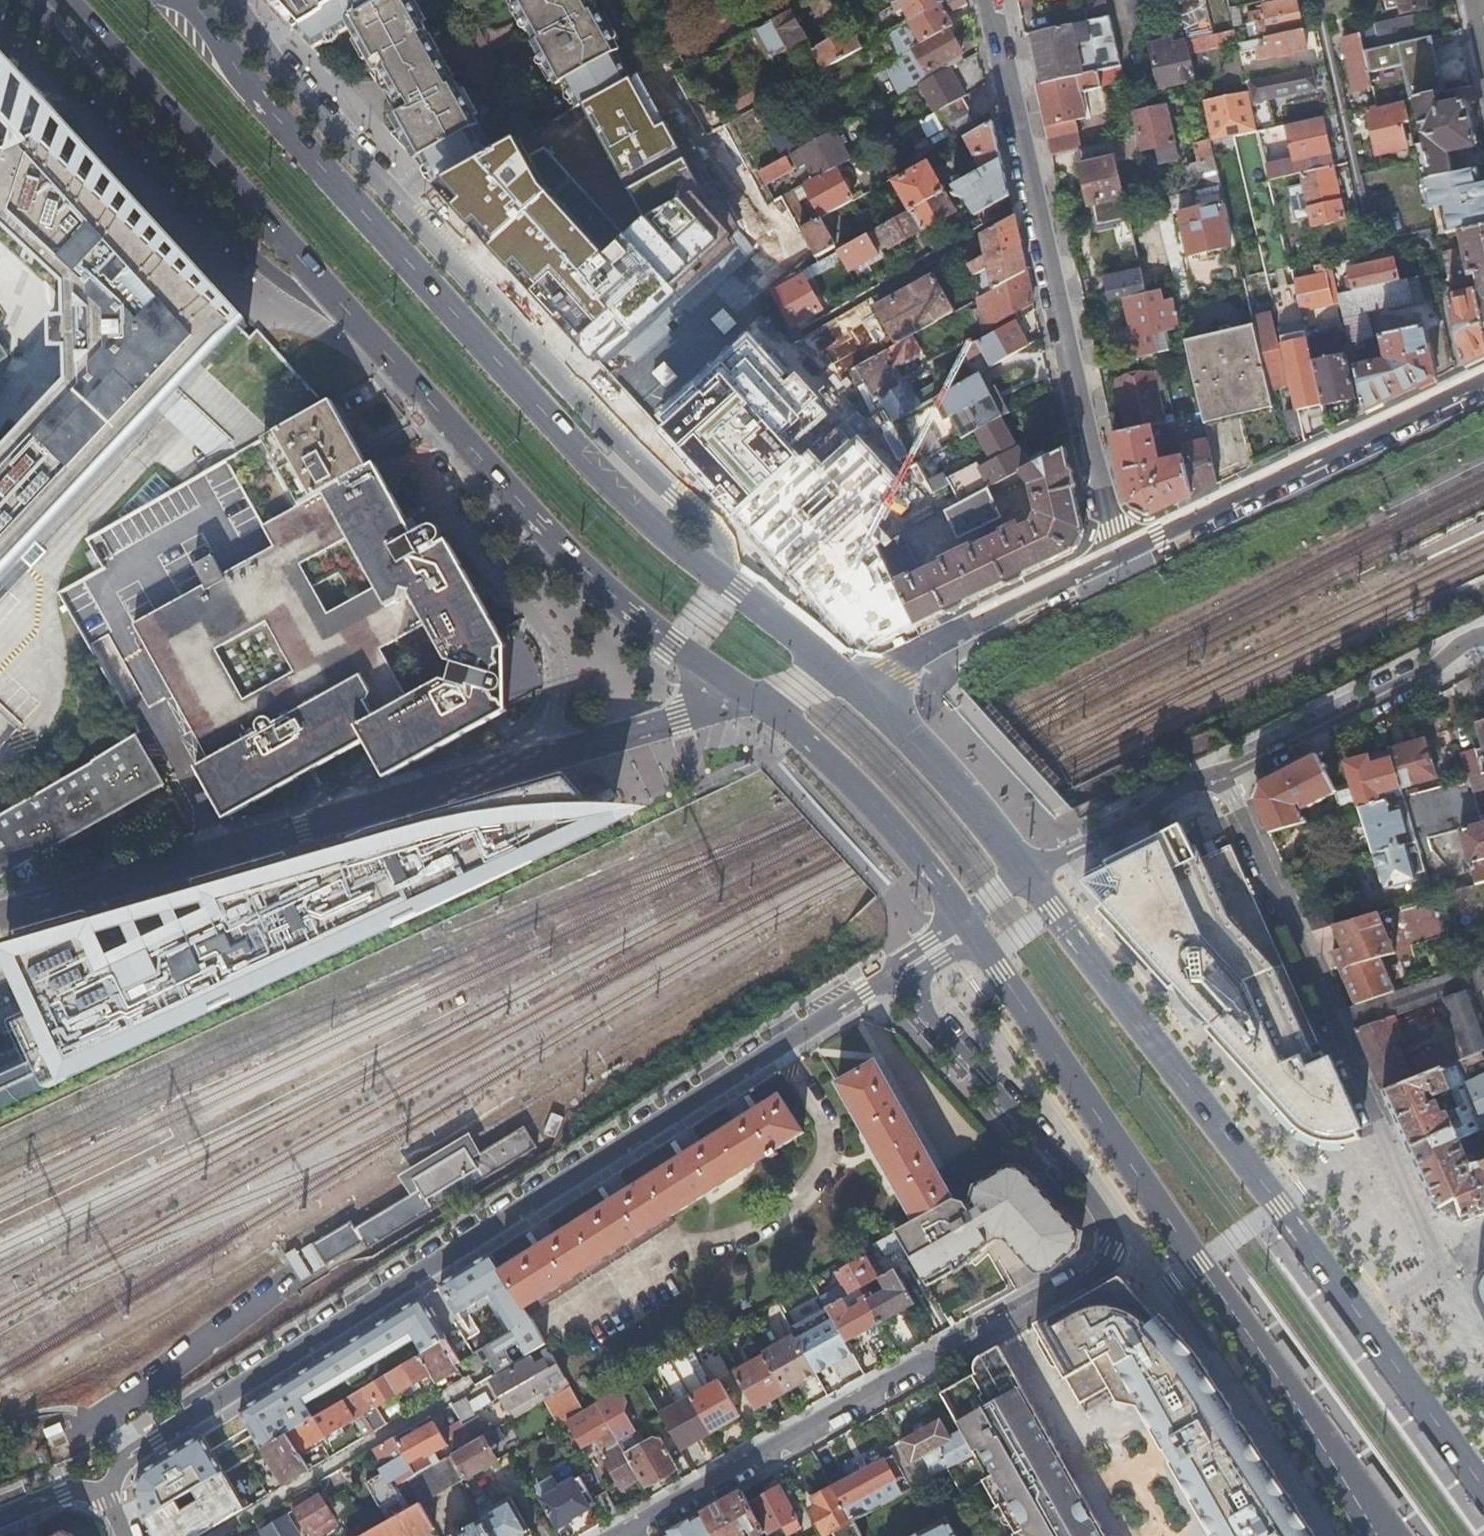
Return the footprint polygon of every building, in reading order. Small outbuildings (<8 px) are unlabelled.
[(298,32),(328,17),(322,8),(335,0),(269,0),(272,4),(298,32)] [(486,159),(470,130),(479,125),(474,116),(460,91),(455,82),(453,83),(450,79),(434,50),(427,37),(424,32),(427,31),(422,22),(410,0),(335,0),(322,8),(328,17),(298,32),(314,50),(323,45),(326,42),(337,36),(347,29),(356,40),(371,59),(380,70),(390,82),(398,97),(404,108),(394,114),(401,129),(415,161),(422,168),(438,185),(446,181),(486,159)] [(422,22),(426,19),(415,0),(410,0),(422,22)] [(521,14),(513,0),(509,0),(518,16),(521,14)] [(630,79),(616,53),(621,51),(616,41),(609,28),(601,14),(596,6),(595,7),(593,5),(591,0),(513,0),(521,14),(523,18),(534,36),(535,39),(533,40),(543,59),(549,69),(554,79),(557,83),(562,80),(578,108),(583,105),(630,79)] [(966,0),(951,0),(946,3),(910,22),(893,32),(905,54),(949,29),(970,18),(966,0)] [(910,22),(946,3),(944,0),(901,0),(899,1),(908,17),(910,22)] [(1105,0),(1094,0),(1096,8),(1082,10),(1085,20),(1109,15),(1105,0)] [(1152,0),(1126,0),(1135,36),(1136,36),(1159,31),(1152,0)] [(1185,40),(1210,34),(1212,34),(1204,0),(1176,0),(1185,40)] [(1298,10),(1295,0),(1280,0),(1262,4),(1255,6),(1256,11),(1246,13),(1248,21),(1256,20),(1298,10)] [(1386,9),(1401,5),(1403,12),(1425,7),(1424,0),(1384,0),(1386,9)] [(882,32),(908,17),(899,1),(873,16),(882,32)] [(1238,21),(1235,6),(1229,8),(1233,25),(1234,24),(1234,23),(1238,21)] [(1301,25),(1298,10),(1256,20),(1259,34),(1301,25)] [(790,11),(755,31),(770,59),(806,39),(790,11)] [(609,28),(616,41),(621,38),(606,12),(601,14),(609,28)] [(1358,27),(1360,34),(1364,51),(1430,36),(1424,13),(1358,27)] [(1120,65),(1109,15),(1085,20),(1067,25),(1034,32),(1031,33),(1042,83),(1097,70),(1120,65)] [(811,50),(822,70),(893,32),(910,22),(908,17),(882,32),(873,16),(811,50)] [(531,39),(534,36),(523,18),(520,20),(531,39)] [(1306,47),(1302,28),(1252,39),(1248,40),(1237,42),(1239,52),(1254,49),(1256,59),(1306,47)] [(905,54),(886,64),(902,92),(918,83),(949,66),(959,60),(957,56),(961,53),(949,29),(905,54)] [(1234,33),(1233,29),(1212,34),(1210,34),(1213,46),(1236,40),(1234,33)] [(1237,42),(1248,40),(1246,30),(1234,33),(1236,40),(1237,42)] [(1210,34),(1185,40),(1186,41),(1188,52),(1213,46),(1210,34)] [(1341,38),(1353,91),(1372,87),(1369,73),(1364,51),(1360,34),(1341,38)] [(432,35),(427,37),(434,50),(450,79),(454,77),(432,35)] [(1434,35),(1430,36),(1364,51),(1369,73),(1403,66),(1410,97),(1413,97),(1437,92),(1446,90),(1434,35)] [(326,42),(323,45),(324,45),(326,46),(328,45),(330,45),(331,44),(333,43),(334,42),(335,41),(336,39),(336,37),(337,36),(326,42)] [(1188,52),(1186,41),(1173,44),(1171,38),(1148,43),(1159,87),(1195,79),(1188,52)] [(368,61),(371,59),(356,40),(353,42),(368,61)] [(630,79),(635,76),(623,53),(621,51),(616,53),(630,79)] [(551,81),(554,79),(549,69),(543,59),(540,61),(551,81)] [(787,63),(727,96),(735,110),(795,77),(790,68),(787,63)] [(1124,81),(1120,65),(1097,70),(1100,86),(1124,81)] [(964,96),(949,66),(918,83),(934,113),(940,109),(962,97),(964,96)] [(1270,76),(1274,75),(1272,66),(1243,72),(1246,81),(1250,80),(1270,76)] [(1315,86),(1310,67),(1274,75),(1270,76),(1250,80),(1254,99),(1315,86)] [(395,99),(398,97),(390,82),(380,70),(377,73),(388,86),(395,99)] [(1100,86),(1097,70),(1042,83),(1035,85),(1048,140),(1078,134),(1074,119),(1085,117),(1079,90),(1077,81),(1081,81),(1083,90),(1100,86)] [(526,158),(518,141),(495,154),(486,159),(446,181),(460,201),(456,205),(464,214),(466,212),(476,223),(474,225),(583,345),(670,287),(659,271),(682,255),(693,272),(734,244),(639,73),(635,76),(630,79),(583,105),(651,223),(663,237),(640,252),(545,148),(526,158)] [(560,89),(572,111),(578,108),(562,80),(557,83),(560,89)] [(1437,92),(1413,97),(1431,178),(1458,172),(1454,152),(1475,147),(1465,102),(1476,100),(1473,84),(1454,88),(1457,102),(1440,106),(1437,92)] [(460,91),(474,116),(477,114),(464,89),(460,91)] [(1254,119),(1248,91),(1224,96),(1234,136),(1257,131),(1257,130),(1254,119)] [(1234,136),(1224,96),(1201,102),(1210,140),(1234,136)] [(970,111),(962,97),(940,109),(947,123),(970,111)] [(1403,99),(1375,105),(1376,107),(1366,110),(1375,154),(1406,147),(1401,122),(1408,120),(1403,99)] [(1130,105),(1140,150),(1158,146),(1161,162),(1177,158),(1173,142),(1175,142),(1166,104),(1150,107),(1148,101),(1130,105)] [(1270,116),(1254,119),(1257,130),(1272,127),(1270,116)] [(1333,164),(1321,116),(1285,124),(1294,161),(1297,160),(1300,171),(1333,164)] [(1002,160),(993,122),(966,137),(984,170),(1002,160)] [(794,151),(779,124),(767,131),(774,144),(782,158),(794,151)] [(470,130),(486,159),(495,154),(483,133),(479,125),(470,130)] [(391,134),(415,161),(401,129),(391,134)] [(834,130),(794,151),(782,158),(759,171),(766,183),(800,164),(797,158),(802,156),(805,162),(814,178),(835,167),(849,159),(834,130)] [(1078,134),(1048,140),(1051,154),(1080,147),(1078,134)] [(186,394),(245,330),(248,327),(43,136),(0,156),(0,221),(69,285),(69,316),(55,317),(56,350),(71,350),(72,381),(0,458),(0,592),(186,394)] [(1200,190),(1219,185),(1207,136),(1190,140),(1194,159),(1181,162),(1189,192),(1200,190)] [(1117,161),(1133,158),(1128,138),(1112,141),(1117,161)] [(1130,220),(1117,161),(1112,141),(1112,140),(1082,147),(1086,164),(1081,165),(1090,203),(1095,202),(1097,212),(1095,213),(1098,227),(1130,220)] [(782,158),(774,144),(748,159),(756,173),(759,171),(782,158)] [(1009,196),(1002,160),(984,170),(953,187),(958,197),(965,200),(974,215),(1009,196)] [(895,182),(911,210),(912,210),(944,192),(929,164),(895,182)] [(1345,219),(1333,164),(1300,171),(1313,226),(1345,219)] [(853,200),(835,167),(814,178),(804,184),(809,194),(822,217),(853,200)] [(1431,178),(1422,180),(1429,212),(1440,209),(1446,235),(1462,232),(1483,226),(1483,187),(1480,188),(1475,169),(1458,172),(1431,178)] [(809,194),(804,184),(791,190),(797,201),(809,194)] [(1221,203),(1224,203),(1220,185),(1219,185),(1200,190),(1204,206),(1221,202),(1221,203)] [(791,190),(781,196),(800,229),(810,224),(797,201),(791,190)] [(912,210),(923,229),(955,212),(944,192),(912,210)] [(1230,245),(1221,203),(1221,202),(1204,206),(1178,213),(1188,254),(1221,247),(1230,245)] [(889,248),(923,229),(912,210),(911,210),(878,228),(889,248)] [(1380,214),(1369,216),(1372,228),(1383,226),(1380,214)] [(979,282),(986,294),(1026,271),(1014,216),(983,234),(987,254),(969,263),(979,282)] [(1280,234),(1294,231),(1292,223),(1289,224),(1287,216),(1277,218),(1280,234)] [(810,224),(800,229),(815,257),(834,246),(819,219),(810,224)] [(1462,366),(1483,355),(1483,226),(1462,232),(1464,246),(1450,249),(1458,283),(1478,279),(1480,289),(1453,295),(1450,285),(1445,286),(1446,292),(1462,366)] [(837,251),(850,276),(855,274),(852,269),(878,254),(867,234),(837,251)] [(1233,255),(1230,245),(1221,247),(1224,257),(1233,255)] [(1347,286),(1348,291),(1397,280),(1393,260),(1348,270),(1352,285),(1347,286)] [(1337,293),(1330,261),(1319,263),(1322,273),(1294,280),(1300,310),(1332,303),(1331,301),(1338,299),(1337,293)] [(1124,296),(1146,291),(1140,266),(1103,275),(1109,300),(1124,296)] [(986,294),(977,298),(983,330),(1033,302),(1026,271),(986,294)] [(800,272),(771,288),(791,325),(820,309),(800,272)] [(1348,291),(1337,293),(1338,299),(1347,336),(1351,351),(1367,348),(1365,339),(1374,337),(1369,311),(1423,299),(1418,275),(1397,280),(1348,291)] [(878,307),(897,343),(913,335),(953,312),(932,276),(878,307)] [(968,288),(974,300),(977,298),(986,294),(979,282),(968,288)] [(1160,351),(1174,348),(1170,328),(1178,325),(1173,301),(1164,302),(1161,288),(1146,291),(1124,296),(1137,357),(1141,356),(1160,351)] [(1253,325),(1268,389),(1286,384),(1269,312),(1251,316),(1253,325)] [(1028,345),(1014,321),(977,342),(977,341),(963,349),(968,358),(961,362),(970,378),(980,372),(1028,345)] [(1297,409),(1322,404),(1313,365),(1312,360),(1303,323),(1278,328),(1297,408),(1297,409)] [(1204,422),(1272,407),(1268,389),(1253,325),(1185,340),(1204,422)] [(1365,412),(1436,378),(1424,325),(1383,335),(1387,360),(1379,362),(1378,357),(1370,359),(1371,364),(1354,368),(1365,412)] [(247,449),(267,438),(328,404),(329,403),(260,328),(251,336),(245,330),(186,394),(247,449)] [(897,343),(891,347),(899,362),(921,350),(913,335),(897,343)] [(792,379),(754,338),(660,421),(859,646),(919,626),(879,546),(915,500),(860,438),(825,467),(811,451),(804,458),(796,450),(829,415),(801,373),(792,379)] [(891,347),(856,366),(875,399),(879,397),(894,423),(925,405),(925,404),(933,400),(947,391),(943,383),(917,398),(909,385),(897,392),(881,364),(890,359),(893,365),(899,362),(891,347)] [(1163,369),(1160,351),(1141,356),(1145,373),(1163,369)] [(1346,353),(1312,360),(1313,365),(1322,404),(1356,397),(1346,353)] [(989,388),(980,372),(970,378),(947,391),(933,400),(944,420),(950,417),(962,439),(977,431),(1001,418),(1011,413),(995,385),(989,388)] [(1123,408),(1128,427),(1163,419),(1153,373),(1114,381),(1120,408),(1123,408)] [(338,421),(345,418),(335,400),(329,403),(328,404),(338,421)] [(304,504),(365,471),(357,454),(363,451),(345,418),(338,421),(328,404),(267,438),(304,504)] [(1297,409),(1297,408),(1285,410),(1291,436),(1303,434),(1297,409)] [(1020,472),(1029,467),(1018,446),(1016,447),(1001,418),(977,431),(992,459),(979,467),(976,462),(945,479),(942,474),(928,482),(933,492),(949,483),(960,503),(989,488),(995,484),(1020,472)] [(1180,444),(1179,437),(1175,419),(1164,421),(1169,446),(1180,444)] [(1150,515),(1192,495),(1183,457),(1162,462),(1163,465),(1160,466),(1155,462),(1154,459),(1158,458),(1155,448),(1163,447),(1161,436),(1153,437),(1150,425),(1113,434),(1129,504),(1140,509),(1150,515)] [(1181,446),(1205,440),(1203,431),(1179,437),(1180,444),(1181,446)] [(1192,495),(1218,482),(1208,439),(1205,440),(1181,446),(1183,457),(1192,495)] [(1083,528),(1065,448),(1047,457),(1032,465),(1029,467),(1020,472),(1026,477),(1033,483),(1039,512),(1036,522),(1022,528),(1019,522),(1004,529),(1005,532),(973,548),(972,546),(944,559),(945,562),(923,572),(903,533),(879,546),(919,626),(1072,552),(1083,528)] [(1028,457),(1032,465),(1047,457),(1043,449),(1028,457)] [(365,471),(372,467),(363,451),(357,454),(365,471)] [(196,767),(223,817),(364,740),(384,778),(503,709),(507,649),(453,542),(445,546),(444,544),(445,543),(445,541),(446,540),(446,538),(446,537),(446,535),(442,530),(434,528),(418,536),(378,464),(372,467),(365,471),(304,504),(265,526),(277,547),(226,575),(215,556),(197,566),(207,584),(133,625),(180,708),(208,760),(196,767)] [(1026,477),(1020,472),(995,484),(999,491),(1026,477)] [(125,518),(177,489),(158,475),(119,514),(125,518)] [(949,483),(933,492),(944,511),(946,510),(960,503),(949,483)] [(960,503),(946,510),(960,537),(1003,515),(989,488),(960,503)] [(105,567),(95,549),(87,553),(98,571),(105,567)] [(518,670),(536,667),(532,638),(514,640),(518,670)] [(1476,706),(1467,678),(1454,684),(1462,711),(1476,706)] [(1475,724),(1480,742),(1483,755),(1476,758),(1480,773),(1483,772),(1483,721),(1475,724)] [(137,733),(92,761),(93,763),(0,816),(0,878),(165,784),(137,733)] [(1392,760),(1400,788),(1434,778),(1423,739),(1389,750),(1392,760)] [(1483,755),(1480,742),(1472,744),(1473,750),(1476,758),(1483,755)] [(1392,760),(1389,750),(1367,756),(1370,767),(1392,760)] [(1466,777),(1480,773),(1476,758),(1473,750),(1459,754),(1466,777)] [(1254,800),(1269,833),(1306,822),(1305,819),(1303,819),(1298,812),(1335,793),(1333,788),(1316,754),(1260,783),(1254,800)] [(1351,782),(1358,808),(1379,802),(1377,794),(1400,788),(1392,760),(1370,767),(1367,756),(1345,763),(1351,782)] [(1346,784),(1351,782),(1345,763),(1341,764),(1346,784)] [(1341,813),(1358,808),(1351,782),(1346,784),(1333,788),(1335,793),(1338,802),(1341,813)] [(156,1041),(153,1035),(167,1029),(170,1035),(365,943),(363,937),(377,930),(379,936),(599,832),(588,820),(585,823),(555,789),(312,862),(0,957),(0,1114),(156,1041)] [(1371,853),(1372,853),(1415,841),(1402,796),(1379,802),(1358,808),(1371,852),(1371,853)] [(1479,815),(1481,823),(1461,829),(1476,883),(1483,881),(1483,813),(1479,815)] [(1295,1127),(1300,1130),(1305,1133),(1309,1136),(1315,1139),(1321,1141),(1322,1141),(1327,1143),(1334,1143),(1339,1144),(1341,1144),(1342,1143),(1346,1143),(1351,1142),(1352,1141),(1356,1139),(1357,1139),(1360,1137),(1324,1052),(1313,1057),(1309,1048),(1320,1043),(1229,847),(1200,859),(1182,824),(1107,863),(1110,870),(1120,893),(1105,905),(1099,910),(1172,992),(1177,988),(1191,1004),(1187,1008),(1193,1014),(1197,1017),(1199,1019),(1203,1022),(1205,1023),(1209,1025),(1212,1027),(1207,1030),(1295,1127)] [(1411,861),(1420,858),(1415,841),(1372,853),(1383,890),(1416,880),(1411,861)] [(1085,883),(1105,905),(1120,893),(1110,870),(1085,883)] [(1305,915),(1312,931),(1336,924),(1331,908),(1305,915)] [(1334,950),(1344,973),(1382,960),(1380,956),(1395,952),(1377,912),(1336,924),(1345,946),(1334,950)] [(1344,973),(1357,1004),(1397,990),(1382,960),(1344,973)] [(1397,990),(1357,1004),(1346,1007),(1383,1090),(1459,1060),(1482,1051),(1483,1050),(1483,1021),(1480,1023),(1470,993),(1483,988),(1483,961),(1397,990)] [(1482,1116),(1483,1120),(1483,1054),(1482,1051),(1459,1060),(1482,1116)] [(914,1221),(953,1199),(878,1059),(838,1081),(914,1221)] [(1383,1090),(1410,1150),(1482,1116),(1459,1060),(1383,1090)] [(509,1279),(530,1314),(676,1222),(672,1216),(771,1154),(773,1158),(780,1153),(778,1150),(806,1132),(782,1094),(759,1109),(755,1111),(686,1155),(682,1157),(613,1200),(609,1203),(541,1246),(537,1248),(503,1270),(509,1279)] [(755,1111),(759,1109),(751,1096),(747,1098),(755,1111)] [(1483,1214),(1483,1160),(1481,1162),(1483,1169),(1477,1172),(1475,1176),(1470,1172),(1471,1168),(1470,1166),(1469,1163),(1472,1162),(1474,1161),(1473,1158),(1471,1155),(1466,1157),(1465,1154),(1464,1151),(1478,1145),(1480,1149),(1483,1152),(1483,1153),(1483,1120),(1482,1116),(1410,1150),(1436,1210),(1466,1221),(1483,1214)] [(413,1200),(286,1253),(296,1275),(436,1217),(428,1198),(538,1152),(528,1128),(480,1148),(476,1139),(401,1171),(413,1200)] [(682,1157),(686,1155),(677,1141),(674,1144),(682,1157)] [(1010,1168),(1009,1167),(974,1186),(974,1199),(977,1205),(971,1209),(967,1203),(953,1199),(914,1221),(896,1231),(907,1249),(925,1281),(954,1265),(957,1270),(958,1271),(968,1262),(990,1243),(987,1237),(994,1232),(998,1238),(1002,1239),(1007,1239),(1035,1273),(1050,1271),(1076,1247),(1078,1232),(1023,1170),(1021,1171),(1010,1168)] [(974,1199),(974,1186),(953,1199),(967,1203),(971,1209),(977,1205),(974,1199)] [(609,1203),(613,1200),(605,1187),(601,1189),(609,1203)] [(907,1249),(896,1231),(875,1243),(886,1261),(907,1249)] [(529,1235),(537,1248),(541,1246),(533,1232),(529,1235)] [(972,1266),(1002,1239),(998,1238),(994,1232),(987,1237),(990,1243),(968,1262),(972,1266)] [(492,1292),(515,1328),(533,1318),(530,1314),(509,1279),(503,1270),(492,1253),(442,1284),(460,1312),(492,1292)] [(843,1286),(820,1298),(826,1308),(832,1305),(843,1298),(845,1297),(851,1293),(860,1288),(866,1285),(878,1278),(886,1274),(881,1264),(873,1269),(865,1256),(835,1272),(843,1286)] [(954,1265),(925,1281),(928,1287),(957,1270),(954,1265)] [(880,1323),(915,1303),(896,1268),(886,1274),(878,1278),(886,1291),(874,1298),(866,1285),(860,1288),(880,1323)] [(1285,1510),(1289,1507),(1189,1355),(1119,1277),(1034,1325),(1065,1380),(1100,1360),(1112,1381),(1125,1405),(1138,1397),(1216,1535),(1302,1535),(1285,1510)] [(832,1305),(826,1308),(835,1323),(846,1342),(880,1323),(860,1288),(851,1293),(857,1303),(860,1301),(862,1304),(850,1311),(843,1298),(832,1305)] [(786,1294),(774,1301),(790,1328),(800,1323),(799,1321),(803,1319),(791,1297),(788,1297),(786,1294)] [(413,1333),(425,1352),(448,1338),(449,1337),(423,1296),(240,1411),(263,1448),(289,1433),(317,1416),(305,1398),(413,1333)] [(826,1308),(820,1298),(809,1306),(814,1315),(815,1314),(826,1308)] [(807,1336),(800,1323),(790,1328),(794,1336),(813,1368),(849,1348),(846,1344),(846,1342),(835,1323),(826,1308),(815,1314),(814,1315),(822,1329),(807,1336)] [(526,1355),(547,1343),(533,1318),(515,1328),(492,1342),(498,1353),(518,1341),(526,1355)] [(763,1353),(765,1356),(785,1391),(816,1374),(813,1368),(794,1336),(763,1353)] [(436,1380),(458,1367),(455,1363),(461,1360),(448,1338),(425,1352),(421,1354),(432,1372),(436,1380)] [(1097,1520),(1093,1521),(1079,1496),(1080,1491),(1073,1479),(1067,1482),(1054,1459),(1060,1456),(1044,1427),(1040,1430),(1017,1390),(1021,1387),(997,1346),(975,1359),(975,1361),(973,1363),(973,1365),(974,1369),(975,1372),(975,1374),(940,1393),(962,1431),(973,1452),(979,1449),(982,1454),(984,1454),(988,1462),(987,1463),(992,1474),(983,1479),(997,1506),(1008,1501),(1010,1505),(1012,1504),(1023,1525),(1022,1526),(1023,1529),(1013,1534),(1014,1535),(1106,1535),(1097,1520)] [(685,1352),(670,1360),(711,1433),(741,1416),(721,1380),(706,1389),(685,1352)] [(380,1379),(366,1387),(376,1406),(432,1372),(421,1354),(387,1374),(380,1379)] [(765,1356),(734,1373),(754,1408),(785,1391),(765,1356)] [(499,1395),(550,1367),(545,1360),(536,1365),(531,1358),(491,1380),(499,1395)] [(675,1400),(677,1404),(660,1414),(681,1450),(711,1433),(670,1360),(656,1368),(675,1400)] [(1100,1360),(1065,1380),(1084,1414),(1115,1397),(1108,1383),(1112,1381),(1100,1360)] [(475,1385),(497,1372),(490,1361),(469,1374),(475,1385)] [(546,1399),(570,1385),(558,1363),(550,1367),(499,1395),(508,1410),(510,1410),(514,1407),(519,1414),(546,1399)] [(584,1409),(570,1385),(546,1399),(560,1423),(567,1419),(569,1418),(584,1409)] [(363,1389),(343,1401),(354,1419),(364,1436),(374,1431),(386,1423),(376,1406),(366,1387),(363,1389)] [(612,1430),(624,1453),(644,1442),(640,1434),(638,1435),(624,1411),(627,1402),(620,1389),(596,1402),(612,1430)] [(474,1411),(492,1400),(487,1391),(469,1402),(474,1411)] [(460,1419),(474,1411),(469,1402),(467,1399),(452,1406),(460,1419)] [(660,1414),(677,1404),(675,1400),(658,1410),(660,1414)] [(354,1419),(343,1401),(317,1416),(289,1433),(310,1468),(329,1457),(319,1440),(354,1419)] [(612,1430),(596,1402),(584,1409),(569,1418),(567,1419),(582,1446),(597,1438),(605,1452),(602,1453),(622,1489),(639,1479),(624,1453),(612,1430)] [(514,1417),(519,1414),(514,1407),(510,1410),(514,1417)] [(473,1441),(491,1430),(486,1422),(482,1424),(478,1417),(464,1426),(473,1441)] [(467,1444),(473,1441),(464,1426),(460,1419),(448,1426),(460,1448),(467,1444)] [(974,1454),(973,1452),(962,1431),(951,1437),(941,1419),(900,1441),(911,1461),(921,1456),(927,1466),(940,1458),(942,1461),(944,1460),(948,1468),(974,1454)] [(415,1474),(432,1465),(426,1456),(447,1443),(434,1421),(397,1443),(415,1474)] [(503,1439),(496,1427),(491,1430),(473,1441),(467,1444),(460,1448),(447,1456),(461,1479),(461,1480),(494,1462),(486,1449),(503,1439)] [(289,1433),(263,1448),(284,1484),(310,1468),(289,1433)] [(639,1479),(644,1488),(657,1480),(660,1486),(676,1477),(673,1472),(678,1469),(658,1434),(644,1442),(624,1453),(639,1479)] [(147,1518),(224,1472),(202,1435),(142,1473),(136,1492),(147,1518)] [(397,1443),(394,1436),(374,1448),(384,1465),(396,1485),(407,1479),(415,1474),(397,1443)] [(880,1441),(862,1451),(869,1465),(887,1455),(880,1441)] [(893,1455),(900,1467),(911,1461),(900,1441),(889,1448),(893,1455)] [(864,1513),(911,1488),(900,1467),(893,1455),(833,1487),(852,1520),(864,1513)] [(420,1502),(461,1479),(447,1456),(432,1465),(415,1474),(407,1479),(420,1502)] [(911,1488),(948,1468),(944,1460),(942,1461),(940,1458),(927,1466),(921,1456),(911,1461),(900,1467),(911,1488)] [(1073,1479),(1060,1456),(1054,1459),(1067,1482),(1073,1479)] [(409,1509),(396,1485),(384,1465),(379,1468),(382,1472),(366,1482),(380,1508),(381,1508),(388,1521),(409,1509)] [(147,1518),(154,1535),(198,1535),(246,1507),(225,1471),(224,1472),(147,1518)] [(560,1490),(558,1487),(553,1475),(534,1484),(542,1499),(560,1490)] [(590,1507),(589,1506),(595,1502),(593,1498),(580,1476),(574,1479),(574,1478),(558,1487),(560,1490),(542,1499),(558,1528),(573,1520),(572,1518),(590,1507)] [(409,1509),(420,1502),(407,1479),(396,1485),(409,1509)] [(789,1533),(801,1526),(780,1486),(753,1501),(770,1533),(784,1525),(789,1533)] [(852,1520),(833,1487),(814,1499),(818,1507),(812,1510),(826,1535),(831,1532),(833,1535),(860,1535),(852,1520)] [(704,1512),(716,1535),(756,1535),(765,1530),(743,1490),(704,1512)] [(342,1491),(329,1499),(343,1520),(356,1512),(342,1491)] [(292,1507),(309,1535),(317,1535),(327,1530),(323,1523),(334,1517),(320,1494),(307,1502),(305,1499),(292,1507)] [(478,1508),(484,1519),(493,1535),(529,1535),(532,1534),(511,1497),(486,1511),(483,1505),(478,1508)] [(420,1502),(409,1509),(388,1521),(369,1532),(361,1535),(420,1535),(434,1527),(420,1502)] [(343,1520),(352,1535),(361,1535),(369,1532),(356,1512),(343,1520)] [(704,1512),(662,1535),(716,1535),(704,1512)] [(264,1535),(300,1535),(301,1535),(287,1514),(269,1525),(266,1520),(258,1525),(264,1535)] [(484,1519),(453,1535),(493,1535),(484,1519)] [(945,1520),(915,1535),(954,1535),(945,1520)]
